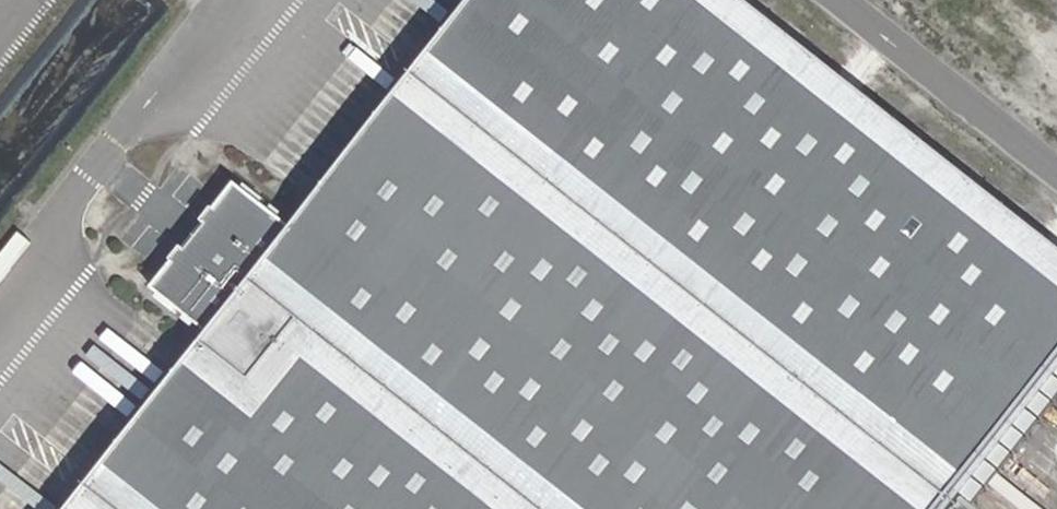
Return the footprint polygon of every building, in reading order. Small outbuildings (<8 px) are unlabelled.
[(588,0),(492,0),(252,321),(171,430),(112,508),(962,508),(1056,379),(1056,346),(588,0)] [(192,278),(111,384),(171,430),(252,321),(192,278)]
